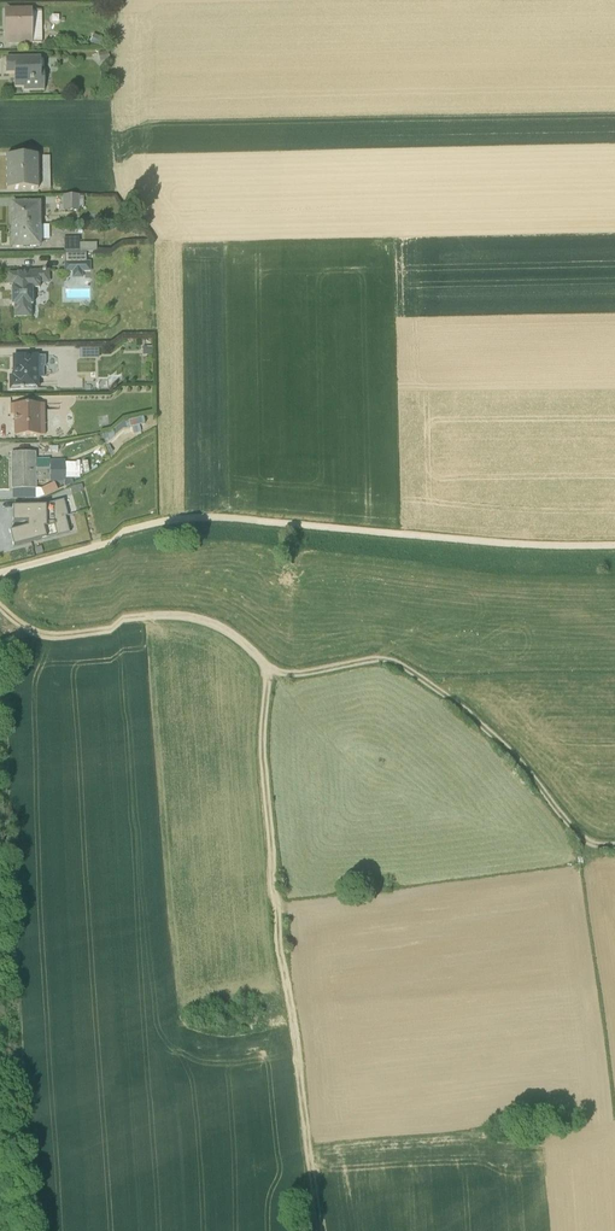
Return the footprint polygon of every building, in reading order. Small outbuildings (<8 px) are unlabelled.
[(31,10),(3,11),(4,45),(31,45),(32,44),(41,43),(41,11),(31,11),(31,10)] [(5,59),(5,74),(15,74),(15,78),(14,80),(14,88),(23,88),(23,91),(44,90),(43,60),(40,59),(40,58),(5,59)] [(38,156),(6,156),(7,189),(38,189),(38,156)] [(62,195),(62,211),(79,211),(79,207),(83,207),(83,195),(62,195)] [(40,225),(41,225),(41,212),(40,211),(40,202),(10,203),(10,226),(40,226),(40,225)] [(49,240),(48,226),(10,226),(10,249),(40,248),(41,240),(49,240)] [(63,253),(96,252),(96,244),(79,244),(78,238),(63,238),(63,253)] [(65,262),(63,262),(63,272),(72,272),(72,279),(82,279),(82,272),(90,272),(90,262),(85,262),(85,254),(65,254),(65,262)] [(41,272),(21,272),(21,274),(6,274),(7,286),(13,286),(13,288),(10,288),(11,307),(15,307),(16,307),(15,308),(13,308),(14,319),(30,318),(30,306),(31,306),(31,289),(39,289),(39,284),(48,284),(48,271),(41,271),(41,272)] [(9,378),(10,390),(38,389),(38,378),(45,377),(45,357),(38,357),(37,356),(13,357),(13,377),(9,378)] [(44,405),(10,405),(10,415),(13,415),(14,436),(44,436),(44,405)] [(141,423),(105,434),(110,450),(141,440),(138,432),(144,430),(141,423)] [(72,483),(72,463),(64,463),(64,461),(36,461),(35,453),(10,453),(11,490),(36,489),(36,481),(63,481),(63,487),(72,483)] [(83,483),(71,486),(73,492),(84,488),(83,483)] [(79,508),(74,495),(65,498),(69,511),(79,508)] [(67,516),(63,500),(40,506),(12,507),(12,523),(21,523),(22,528),(8,532),(12,547),(13,547),(68,533),(64,517),(67,516)]
